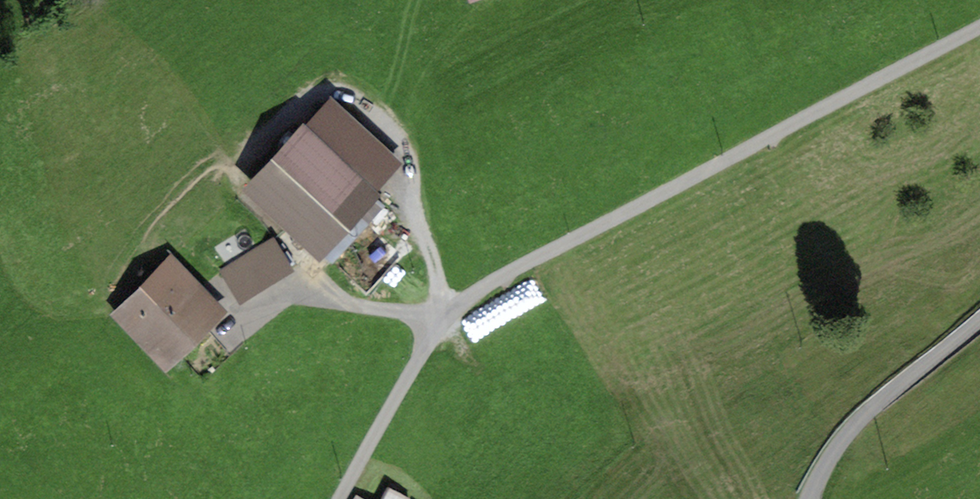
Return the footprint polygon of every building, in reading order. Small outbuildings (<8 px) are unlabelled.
[(405,170),(331,104),(306,133),(303,131),(242,199),(325,272),(384,206),(378,200),(405,170)] [(240,310),(296,278),(274,242),(219,274),(240,310)] [(167,378),(230,317),(191,277),(186,282),(168,263),(110,320),(167,378)] [(421,484),(377,460),(355,498),(413,498),(421,484)]
